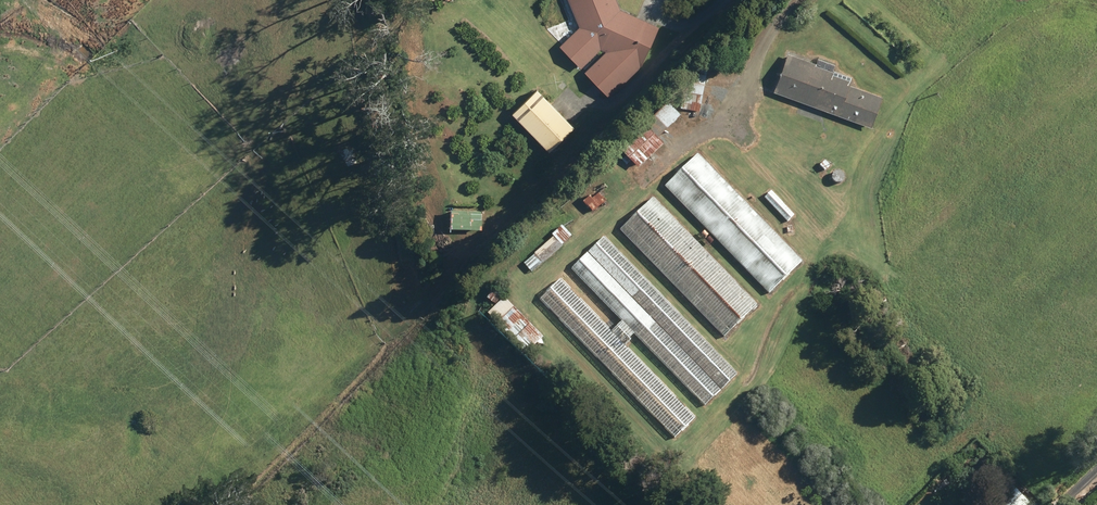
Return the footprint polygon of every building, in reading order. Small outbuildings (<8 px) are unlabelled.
[(586,70),(610,96),(642,66),(659,25),(621,9),(618,0),(569,0),(580,27),(561,45),(582,67),(602,48),(607,51),(586,70)] [(774,91),(872,127),(883,96),(851,84),(854,77),(834,69),(835,64),(819,58),(817,63),(788,53),(774,91)] [(687,70),(680,108),(700,112),(707,74),(687,70)] [(538,88),(513,113),(550,150),(575,126),(538,88)] [(645,120),(619,145),(639,165),(665,141),(659,135),(682,113),(669,100),(646,122),(645,120)] [(699,153),(665,186),(769,293),(803,260),(699,153)] [(820,165),(825,170),(830,165),(825,160),(820,165)] [(590,192),(582,199),(593,212),(607,200),(600,191),(594,196),(590,192)] [(765,197),(788,221),(794,215),(772,191),(765,197)] [(620,229),(724,337),(758,304),(654,197),(620,229)] [(463,207),(458,212),(471,225),(476,221),(463,207)] [(546,243),(509,275),(517,285),(550,257),(563,246),(562,244),(572,235),(563,225),(545,241),(546,243)] [(705,406),(738,374),(604,237),(571,269),(622,321),(612,332),(561,279),(540,300),(674,438),(696,417),(626,345),(632,339),(630,338),(634,334),(705,406)] [(493,289),(487,297),(496,304),(502,295),(493,289)] [(544,337),(505,297),(490,311),(530,351),(544,337)] [(1039,498),(1029,488),(1023,494),(1012,484),(991,504),(1032,504),(1039,498)]
